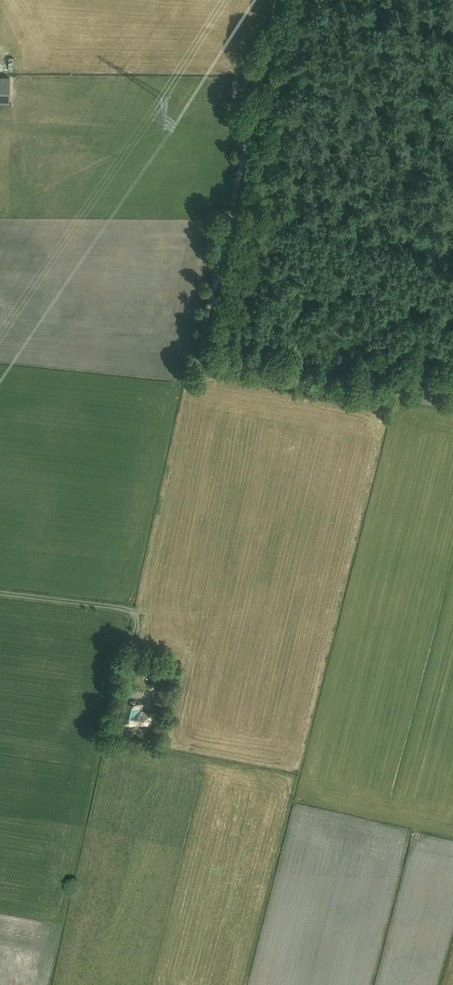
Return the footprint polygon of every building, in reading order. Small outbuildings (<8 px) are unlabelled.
[(0,38),(0,74),(10,74),(10,38),(0,38)] [(0,77),(0,103),(9,103),(10,77),(0,77)] [(160,683),(158,693),(168,696),(170,685),(160,683)] [(155,696),(155,697),(154,705),(164,707),(166,698),(155,696)] [(123,701),(119,720),(134,724),(135,723),(148,726),(151,713),(137,710),(138,704),(123,701)]
